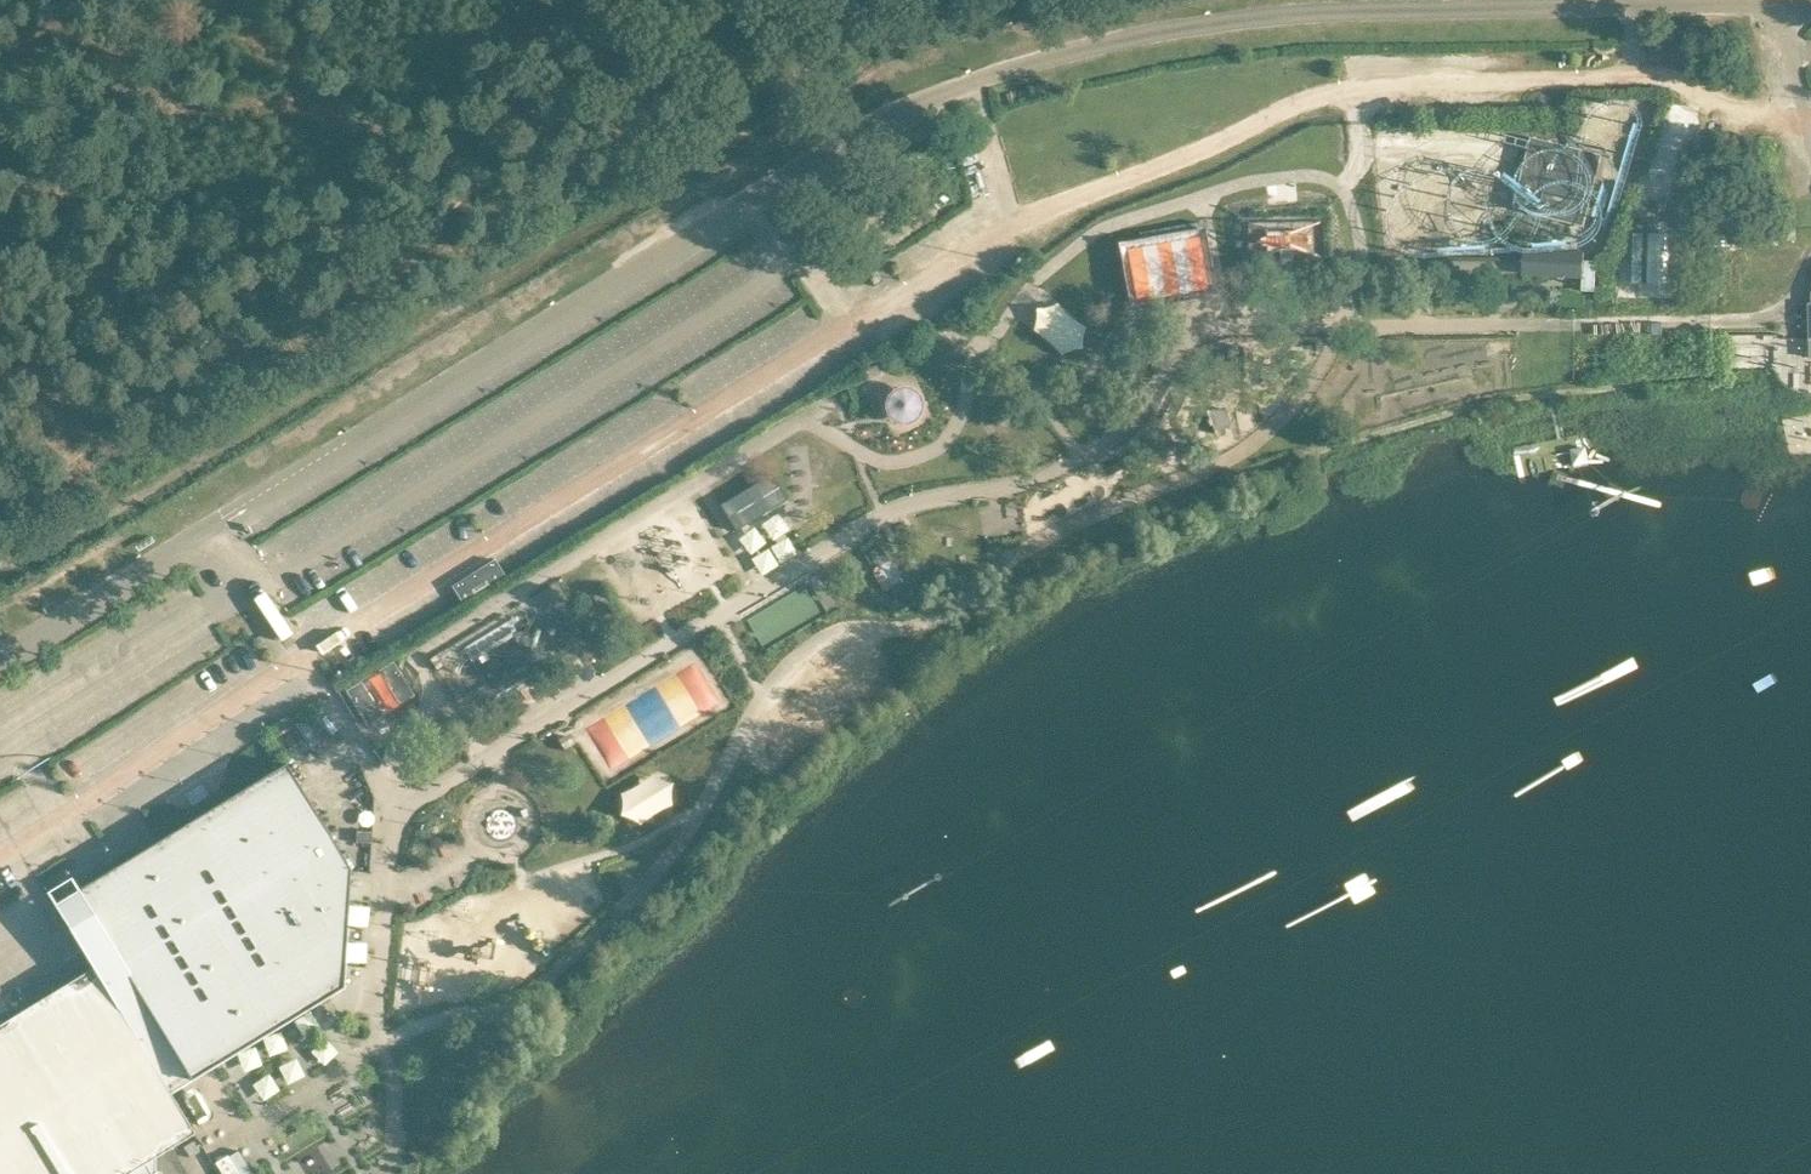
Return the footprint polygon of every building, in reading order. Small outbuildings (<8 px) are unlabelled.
[(1533,141),(1528,164),(1525,176),(1516,213),(1586,230),(1604,158),(1533,141)] [(1320,232),(1320,215),(1252,213),(1251,256),(1321,257),(1321,243),(1344,244),(1344,232),(1320,232)] [(1784,241),(1796,241),(1796,228),(1783,228),(1784,241)] [(1198,301),(1203,261),(1161,257),(1156,296),(1198,301)] [(456,703),(557,669),(538,612),(437,646),(456,703)] [(154,1159),(196,1134),(171,1093),(172,1092),(345,987),(351,869),(287,764),(142,852),(77,891),(93,917),(72,930),(95,968),(74,980),(66,985),(34,1005),(0,1025),(0,1173),(154,1173),(154,1159)] [(223,1159),(230,1173),(249,1173),(239,1152),(223,1159)]
